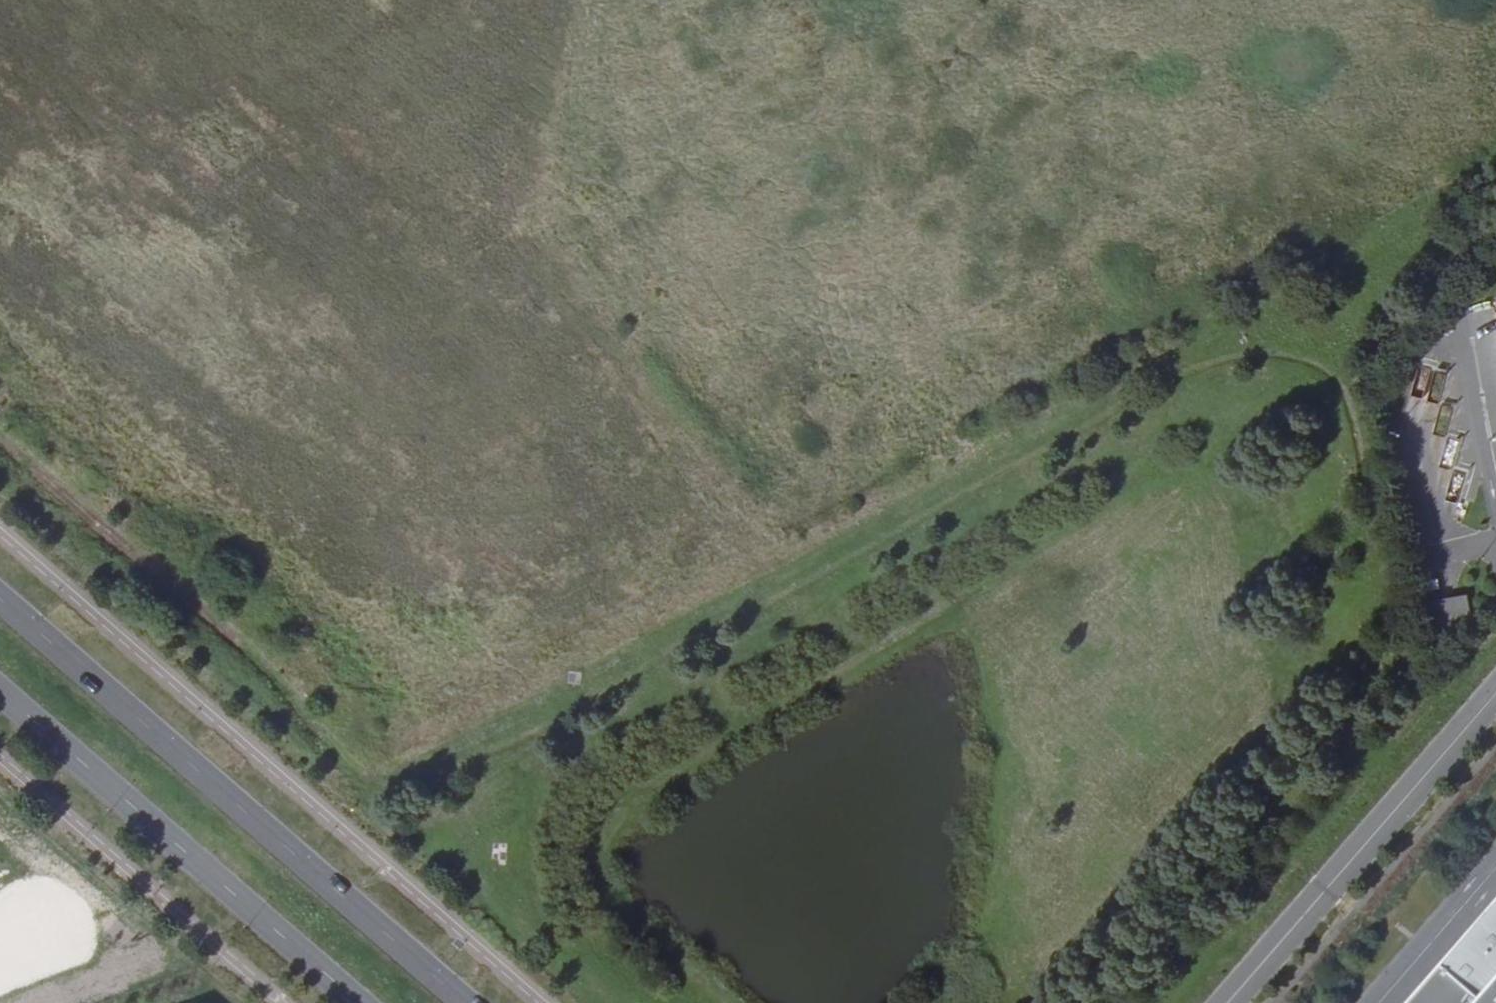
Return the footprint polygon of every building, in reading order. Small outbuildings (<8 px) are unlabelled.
[(1466,593),(1429,601),(1434,626),(1471,618),(1466,593)] [(1407,1002),(1495,1002),(1495,901),(1407,1002)]
